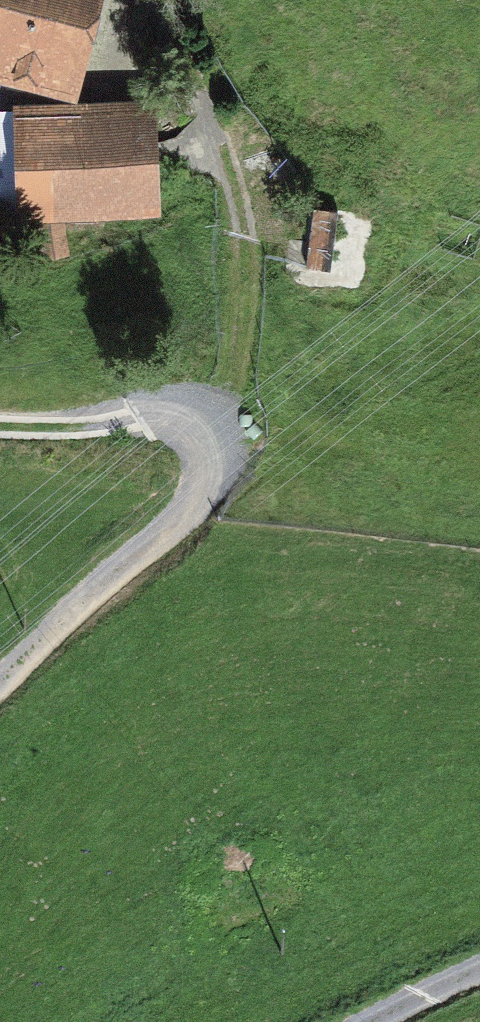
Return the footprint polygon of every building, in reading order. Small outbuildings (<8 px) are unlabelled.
[(70,79),(91,0),(0,0),(0,60),(70,79)] [(159,93),(14,98),(19,212),(163,207),(159,93)]
